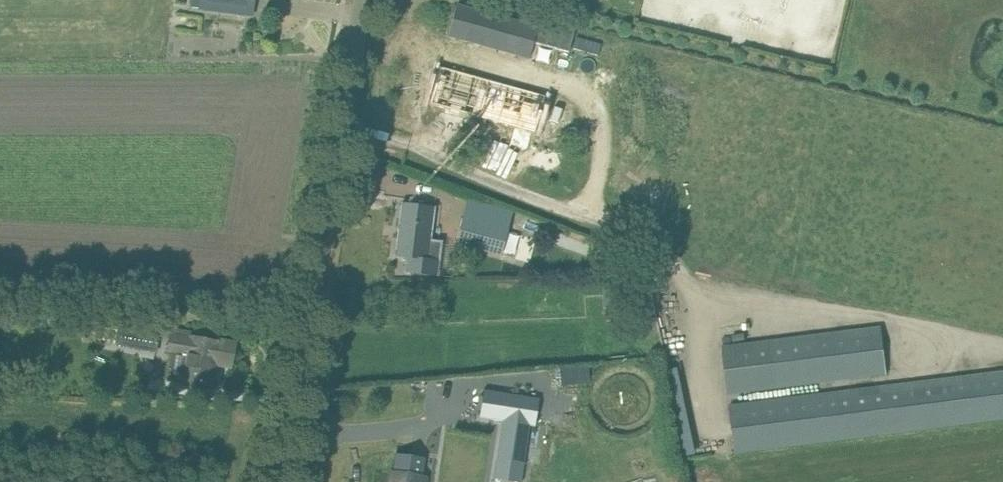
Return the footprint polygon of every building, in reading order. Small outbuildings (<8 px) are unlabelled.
[(253,0),(197,0),(196,9),(251,16),(253,0)] [(456,4),(449,36),(529,58),(533,42),(538,27),(456,4)] [(538,27),(533,42),(569,52),(575,29),(540,19),(538,27)] [(431,97),(431,99),(536,127),(546,90),(461,67),(465,50),(448,45),(443,62),(441,61),(431,97)] [(401,203),(395,255),(406,257),(404,271),(438,276),(443,241),(431,239),(435,207),(401,203)] [(462,219),(455,243),(501,255),(507,231),(509,223),(494,219),(492,227),(462,219)] [(163,326),(164,314),(140,312),(139,323),(163,326)] [(154,355),(159,333),(117,325),(113,347),(154,355)] [(722,346),(728,394),(887,374),(881,327),(722,346)] [(218,342),(168,332),(165,354),(174,356),(171,378),(211,385),(216,358),(231,361),(235,343),(219,340),(218,342)] [(729,405),(735,453),(1002,421),(1002,371),(729,405)] [(486,390),(482,418),(502,421),(495,464),(523,469),(530,426),(532,426),(536,398),(486,390)] [(427,477),(422,476),(424,467),(425,460),(395,456),(392,472),(390,471),(389,481),(426,481),(427,477)]
